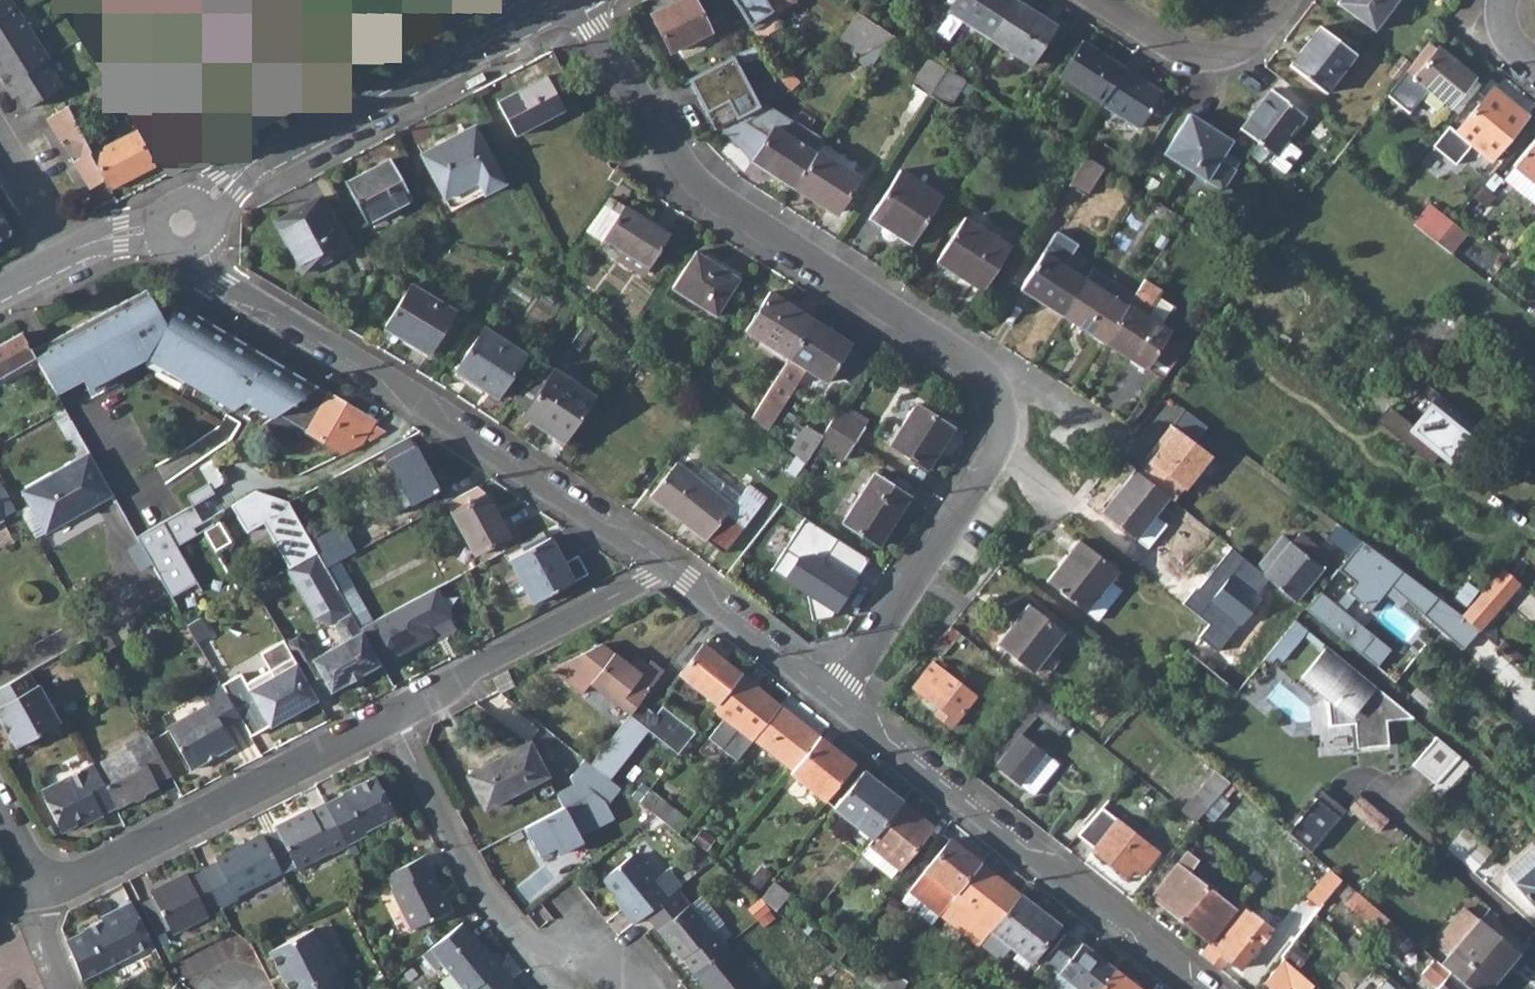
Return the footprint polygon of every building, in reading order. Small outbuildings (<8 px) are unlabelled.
[(15,7),(11,0),(0,0),(0,17),(15,7)] [(211,72),(233,59),(228,51),(232,49),(234,48),(239,55),(264,39),(260,31),(266,28),(270,34),(293,20),(289,13),(296,8),(291,0),(155,0),(161,9),(168,5),(173,12),(165,17),(183,43),(191,39),(194,45),(187,50),(200,69),(207,66),(211,72)] [(670,53),(710,32),(694,0),(679,0),(651,15),(670,53)] [(749,21),(770,6),(779,0),(734,0),(749,21)] [(987,38),(1010,0),(952,0),(945,12),(987,38)] [(1029,64),(1054,26),(1013,0),(1010,0),(987,38),(1029,64)] [(1375,32),(1400,0),(1342,0),(1338,4),(1375,32)] [(775,15),(770,6),(749,21),(754,29),(775,15)] [(32,35),(15,7),(0,17),(0,56),(32,35)] [(835,43),(855,56),(889,38),(893,36),(856,12),(835,43)] [(1290,66),(1326,95),(1357,55),(1321,26),(1290,66)] [(5,88),(46,63),(49,61),(32,35),(0,56),(0,81),(5,88)] [(1059,76),(1100,103),(1122,69),(1080,42),(1059,76)] [(1426,91),(1449,109),(1473,79),(1438,50),(1436,52),(1426,43),(1386,96),(1408,113),(1426,91)] [(714,131),(758,107),(731,56),(687,79),(714,131)] [(915,86),(931,97),(947,70),(931,60),(915,86)] [(62,87),(46,63),(5,88),(11,99),(18,95),(26,110),(62,87)] [(1100,104),(1138,128),(1161,92),(1122,69),(1100,103),(1100,104)] [(931,97),(949,108),(966,82),(947,70),(931,97)] [(483,76),(481,72),(463,82),(467,90),(486,80),(483,76)] [(498,102),(516,136),(564,111),(545,77),(498,102)] [(83,110),(87,112),(123,92),(116,80),(78,101),(83,110)] [(1527,116),(1492,88),(1455,134),(1448,128),(1432,147),(1455,166),(1471,147),(1489,162),(1527,116)] [(1241,130),(1277,158),(1308,118),(1271,90),(1241,130)] [(307,106),(302,98),(284,108),(289,117),(307,106)] [(89,189),(105,180),(92,154),(68,107),(45,119),(59,142),(67,138),(79,159),(71,163),(89,189)] [(1164,154),(1222,191),(1235,170),(1220,160),(1232,141),(1189,114),(1164,154)] [(749,160),(793,188),(817,151),(824,140),(791,119),(784,132),(772,124),(749,160)] [(420,155),(451,213),(503,184),(473,127),(420,155)] [(146,128),(92,154),(105,180),(109,189),(167,161),(146,128)] [(1512,165),(1534,184),(1534,138),(1512,165)] [(608,164),(619,157),(611,145),(600,152),(608,164)] [(858,178),(817,151),(793,188),(821,207),(823,205),(835,214),(858,178)] [(1085,158),(1067,185),(1084,196),(1102,168),(1085,158)] [(345,184),(366,224),(411,201),(389,160),(345,184)] [(1534,206),(1534,184),(1512,165),(1500,179),(1534,207),(1534,206)] [(606,181),(616,187),(623,177),(613,171),(606,181)] [(865,221),(903,246),(935,197),(896,172),(865,221)] [(274,222),(302,275),(347,251),(319,198),(274,222)] [(599,245),(601,240),(622,209),(607,199),(582,234),(599,245)] [(601,240),(620,253),(646,268),(667,237),(622,209),(601,240)] [(1418,231),(1435,244),(1453,222),(1436,209),(1418,231)] [(935,262),(981,292),(1009,250),(962,220),(935,262)] [(1435,244),(1449,254),(1466,233),(1453,222),(1435,244)] [(0,226),(0,237),(2,240),(13,234),(6,223),(0,226)] [(1061,316),(1083,280),(1062,266),(1077,245),(1055,231),(1019,288),(1061,316)] [(640,277),(646,268),(620,253),(615,261),(640,277)] [(670,292),(712,319),(736,281),(694,254),(670,292)] [(1091,267),(1083,280),(1126,307),(1127,304),(1134,295),(1091,267)] [(1103,342),(1126,307),(1083,280),(1061,316),(1103,342)] [(1170,333),(1161,327),(1146,317),(1158,299),(1162,292),(1143,280),(1134,295),(1127,304),(1126,307),(1103,342),(1161,380),(1183,350),(1166,339),(1170,333)] [(148,287),(32,348),(36,355),(57,391),(84,378),(88,387),(146,357),(232,409),(244,401),(272,417),(278,414),(316,387),(177,302),(165,322),(148,287)] [(401,340),(432,359),(458,315),(413,288),(387,332),(389,332),(401,340)] [(745,329),(788,357),(812,320),(768,292),(745,329)] [(1173,308),(1158,299),(1146,317),(1161,327),(1173,308)] [(812,320),(788,357),(751,417),(767,430),(806,369),(827,382),(834,371),(847,350),(850,345),(812,320)] [(459,373),(500,401),(532,352),(491,325),(459,373)] [(36,355),(32,348),(23,331),(0,343),(0,374),(36,355)] [(401,340),(389,332),(386,336),(386,340),(395,345),(401,340)] [(868,363),(847,350),(834,371),(854,384),(868,363)] [(514,405),(526,413),(553,374),(540,366),(514,405)] [(594,402),(553,374),(526,413),(524,417),(566,445),(594,402)] [(316,387),(278,414),(305,431),(344,453),(362,444),(375,422),(316,387)] [(1386,405),(1373,419),(1427,464),(1437,452),(1448,461),(1477,427),(1438,394),(1411,426),(1386,405)] [(888,444),(926,468),(952,428),(913,404),(888,444)] [(113,492),(64,405),(54,411),(79,456),(23,488),(46,530),(113,492)] [(828,424),(855,441),(865,426),(839,408),(828,424)] [(298,443),(305,431),(278,414),(272,417),(264,423),(298,443)] [(1148,459),(1138,472),(1166,495),(1172,500),(1181,487),(1183,489),(1210,453),(1168,423),(1150,447),(1155,450),(1148,459)] [(818,441),(822,433),(807,424),(790,450),(804,461),(818,441)] [(822,433),(818,441),(844,457),(855,441),(828,424),(822,433)] [(382,451),(387,459),(414,445),(409,437),(404,440),(382,451)] [(437,489),(414,445),(387,459),(386,460),(396,479),(389,483),(403,508),(437,489)] [(1155,450),(1150,447),(1144,456),(1148,459),(1155,450)] [(200,467),(210,483),(212,487),(226,479),(214,459),(200,467)] [(696,462),(686,474),(730,508),(739,496),(696,462)] [(749,483),(739,496),(730,508),(686,474),(675,464),(649,497),(723,554),(767,497),(749,483)] [(1101,512),(1132,537),(1166,495),(1138,472),(1135,469),(1101,512)] [(842,522),(878,545),(909,496),(874,473),(842,522)] [(210,483),(188,496),(192,504),(214,491),(212,487),(210,483)] [(288,501),(256,491),(231,505),(248,533),(265,524),(290,568),(317,553),(310,540),(288,501)] [(450,512),(472,553),(507,535),(484,493),(450,512)] [(137,535),(171,595),(196,580),(175,544),(196,533),(192,526),(203,520),(202,519),(201,520),(192,504),(137,535)] [(805,517),(772,572),(852,619),(870,588),(866,585),(881,561),(805,517)] [(317,553),(325,567),(339,559),(358,550),(341,524),(310,540),(317,553)] [(1297,533),(1289,542),(1263,576),(1295,602),(1330,558),(1297,533)] [(1254,569),(1263,576),(1289,542),(1281,535),(1254,569)] [(508,558),(531,602),(573,580),(549,536),(508,558)] [(1254,587),(1263,576),(1254,569),(1219,539),(1210,550),(1254,587)] [(1048,580),(1086,610),(1087,609),(1110,579),(1117,571),(1078,541),(1048,580)] [(380,664),(351,613),(341,594),(325,567),(317,553),(290,568),(287,569),(315,618),(333,624),(334,626),(343,641),(314,658),(306,643),(297,637),(285,643),(299,669),(315,698),(330,689),(331,692),(380,664)] [(354,586),(339,559),(325,567),(341,594),(354,586)] [(1487,585),(1504,600),(1518,583),(1501,568),(1487,585)] [(1110,579),(1087,609),(1098,618),(1122,588),(1110,579)] [(1175,598),(1207,623),(1221,606),(1188,580),(1175,598)] [(1460,616),(1478,631),(1504,600),(1487,585),(1460,616)] [(997,645),(1033,673),(1063,633),(1028,606),(997,645)] [(198,613),(185,620),(187,624),(200,617),(198,613)] [(210,634),(200,617),(187,624),(197,642),(210,634)] [(1270,652),(1282,662),(1307,632),(1295,623),(1270,652)] [(931,647),(942,657),(963,634),(952,625),(931,647)] [(1186,650),(1236,692),(1250,675),(1199,633),(1186,650)] [(269,671),(245,684),(240,675),(221,685),(237,714),(241,722),(249,736),(316,701),(315,698),(299,669),(285,643),(284,641),(260,654),(269,671)] [(628,662),(614,650),(603,642),(554,667),(582,690),(590,680),(631,712),(639,702),(664,670),(651,660),(648,663),(641,672),(628,662)] [(678,674),(716,705),(741,674),(702,645),(694,655),(682,669),(678,674)] [(1413,720),(1327,649),(1300,681),(1325,702),(1328,728),(1353,726),(1356,750),(1388,748),(1385,719),(1392,718),(1393,722),(1413,720)] [(636,653),(628,662),(641,672),(648,663),(636,653)] [(934,713),(954,728),(979,696),(933,660),(913,688),(939,707),(934,713)] [(53,711),(46,698),(40,686),(38,686),(29,671),(0,688),(0,719),(16,748),(60,722),(53,711)] [(708,737),(737,760),(754,739),(781,706),(741,674),(716,705),(712,710),(723,718),(708,737)] [(234,748),(225,730),(221,722),(237,714),(221,685),(221,684),(202,694),(208,706),(168,727),(191,770),(234,748)] [(52,694),(46,698),(53,711),(59,707),(52,694)] [(1061,714),(1038,695),(1011,726),(1023,735),(1038,714),(1052,725),(1061,714)] [(631,712),(590,762),(610,778),(648,730),(677,753),(695,731),(662,705),(655,714),(639,702),(631,712)] [(754,739),(793,771),(820,737),(781,706),(754,739)] [(241,722),(237,714),(221,722),(225,730),(241,722)] [(985,757),(1020,784),(1045,752),(1023,735),(1011,726),(985,757)] [(128,750),(97,766),(118,806),(119,809),(159,788),(157,783),(171,776),(148,733),(126,745),(128,750)] [(790,774),(825,801),(854,763),(820,737),(793,771),(790,774)] [(1412,765),(1434,785),(1459,758),(1436,739),(1412,765)] [(466,773),(484,807),(546,775),(528,741),(466,773)] [(1034,796),(1060,764),(1045,752),(1020,784),(1034,796)] [(1419,802),(1427,809),(1467,765),(1459,758),(1434,785),(1419,802)] [(586,759),(571,778),(575,784),(577,789),(560,798),(564,807),(524,828),(537,851),(554,842),(560,853),(584,840),(581,835),(615,817),(609,806),(623,789),(610,778),(590,762),(586,759)] [(105,812),(118,806),(97,766),(96,763),(43,792),(64,832),(77,825),(79,819),(83,816),(88,825),(106,815),(105,812)] [(1215,770),(1195,793),(1180,810),(1195,821),(1229,782),(1215,770)] [(833,808),(872,839),(901,802),(862,771),(833,808)] [(328,806),(348,844),(366,835),(365,832),(397,816),(377,777),(342,795),(344,797),(328,806)] [(577,789),(575,784),(557,793),(560,798),(577,789)] [(1289,836),(1312,854),(1348,810),(1320,788),(1312,797),(1317,800),(1289,836)] [(687,821),(648,790),(639,802),(654,813),(678,833),(687,821)] [(1350,806),(1379,830),(1386,821),(1357,797),(1350,806)] [(868,844),(898,868),(931,826),(901,802),(872,839),(868,844)] [(1076,835),(1128,878),(1137,867),(1146,872),(1163,850),(1103,803),(1076,835)] [(300,864),(301,866),(336,849),(336,850),(348,844),(328,806),(313,814),(311,811),(280,827),(281,829),(300,864)] [(80,829),(88,825),(83,816),(79,819),(77,825),(80,829)] [(265,837),(283,872),(300,864),(281,829),(265,837)] [(219,902),(221,907),(237,898),(236,896),(283,872),(265,837),(264,835),(217,860),(218,863),(203,871),(219,902)] [(1444,849),(1471,872),(1482,860),(1456,836),(1444,849)] [(949,838),(926,867),(901,899),(923,917),(930,907),(939,914),(979,862),(949,838)] [(1513,883),(1534,865),(1534,846),(1504,871),(1513,883)] [(1152,898),(1210,944),(1235,913),(1240,906),(1193,869),(1202,857),(1190,848),(1152,898)] [(846,871),(858,880),(873,861),(862,852),(846,871)] [(623,909),(635,923),(647,914),(672,894),(649,865),(646,868),(634,853),(603,877),(626,906),(623,909)] [(392,890),(412,929),(449,910),(430,871),(433,869),(426,855),(388,875),(396,888),(392,890)] [(979,862),(939,914),(978,945),(980,943),(990,929),(1019,893),(979,862)] [(1513,883),(1534,910),(1534,865),(1513,883)] [(1321,904),(1343,878),(1332,868),(1309,894),(1321,904)] [(205,909),(219,902),(203,871),(188,879),(185,873),(150,891),(153,896),(141,902),(157,934),(170,928),(173,934),(208,915),(205,909)] [(760,898),(775,909),(787,894),(773,882),(760,898)] [(684,955),(696,970),(728,945),(715,929),(712,932),(677,889),(672,894),(647,914),(682,957),(684,955)] [(1343,904),(1396,949),(1407,936),(1354,891),(1343,904)] [(1019,893),(990,929),(980,943),(999,959),(1010,945),(1018,951),(1029,960),(1057,924),(1019,893)] [(116,914),(84,931),(85,933),(67,942),(83,982),(153,945),(131,902),(114,910),(116,914)] [(931,923),(939,914),(930,907),(923,917),(931,923)] [(1277,933),(1290,944),(1311,918),(1297,907),(1277,933)] [(1200,956),(1219,971),(1229,959),(1240,968),(1270,930),(1250,914),(1245,921),(1235,913),(1210,944),(1200,956)] [(1469,914),(1443,944),(1453,952),(1477,921),(1469,914)] [(1469,988),(1490,988),(1502,974),(1498,972),(1515,950),(1477,920),(1477,921),(1453,952),(1441,967),(1448,972),(1469,988)] [(464,923),(424,956),(436,971),(444,965),(465,988),(499,988),(511,979),(501,965),(500,966),(464,923)] [(291,988),(344,988),(315,929),(272,951),(291,988)] [(1047,988),(1096,988),(1114,967),(1067,930),(1043,960),(1059,973),(1047,988)] [(728,945),(696,970),(693,973),(705,988),(764,988),(728,945)] [(1024,966),(1029,960),(1018,951),(1013,957),(1024,966)] [(1309,981),(1280,956),(1259,980),(1270,988),(1279,988),(1286,981),(1296,988),(1303,988),(1309,981)] [(876,988),(879,988),(888,978),(861,958),(852,970),(876,988)] [(1125,962),(1121,958),(1114,967),(1118,971),(1125,962)] [(1426,967),(1441,980),(1448,972),(1441,967),(1433,959),(1426,967)] [(1118,971),(1114,967),(1096,988),(1142,988),(1118,971)] [(906,981),(894,971),(888,978),(879,988),(899,988),(906,981)] [(1448,972),(1441,980),(1434,988),(1469,988),(1448,972)] [(511,979),(499,988),(519,988),(511,979)] [(1384,980),(1378,988),(1394,988),(1384,980)]
